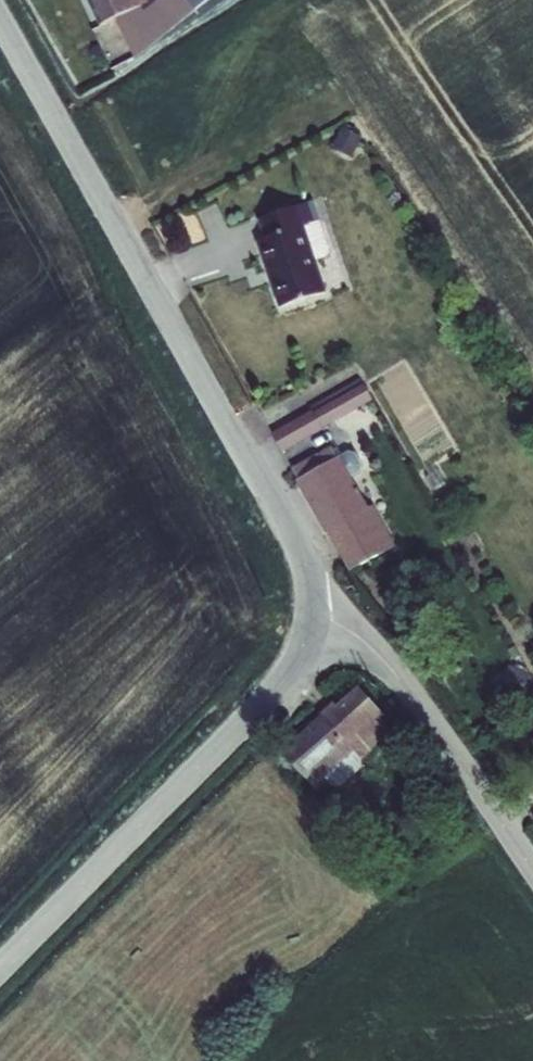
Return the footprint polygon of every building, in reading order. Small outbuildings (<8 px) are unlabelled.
[(88,13),(94,24),(112,61),(186,8),(180,0),(128,0),(127,1),(127,0),(82,0),(88,13)] [(269,282),(277,308),(322,292),(300,227),(308,224),(301,203),(255,218),(262,238),(254,241),(265,272),(268,271),(271,282),(269,282)] [(308,224),(300,227),(311,259),(322,255),(325,249),(316,221),(308,224)] [(309,411),(269,434),(279,450),(318,426),(309,411)] [(291,466),(323,526),(328,524),(362,506),(329,445),(291,466)] [(388,540),(368,502),(362,506),(328,524),(349,562),(388,540)] [(351,693),(280,755),(311,794),(321,785),(326,790),(353,765),(350,762),(383,732),(351,693)]
